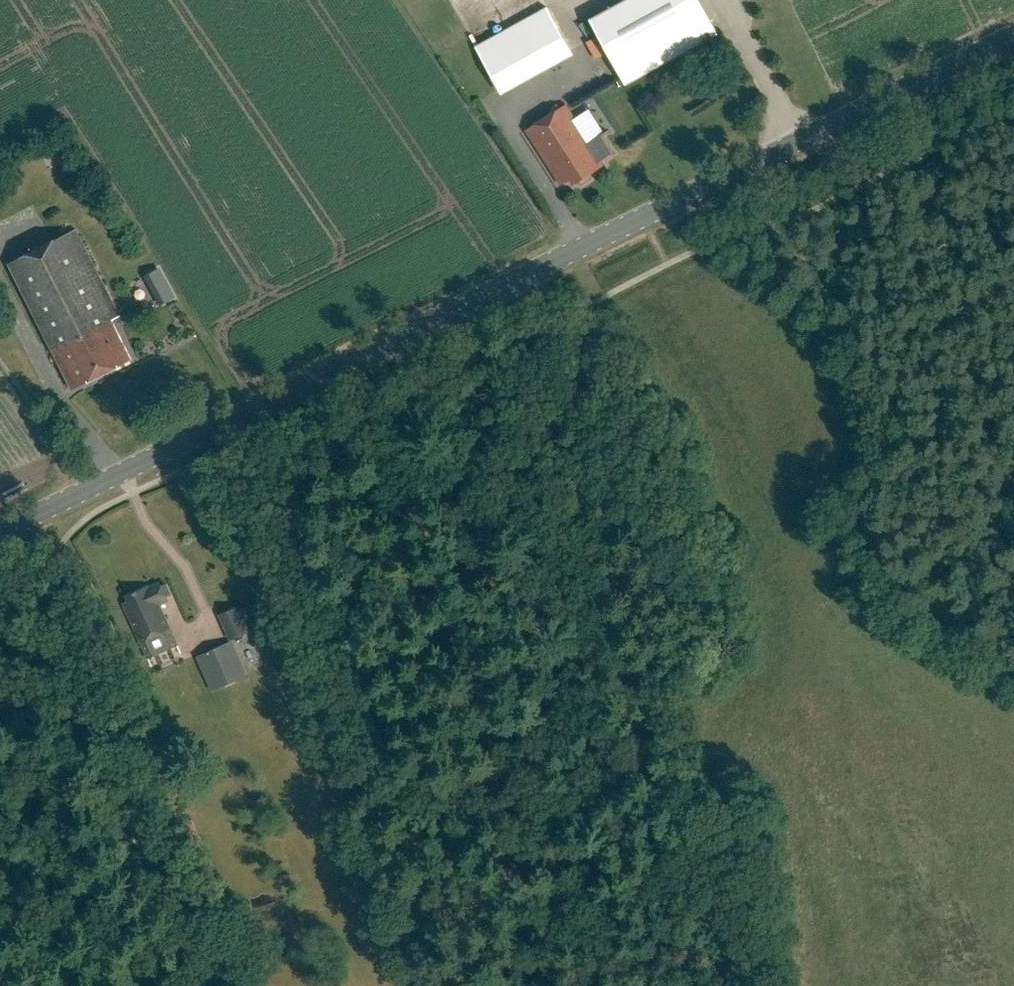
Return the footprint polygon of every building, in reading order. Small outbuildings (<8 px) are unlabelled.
[(592,18),(628,83),(716,35),(698,0),(625,0),(592,18)] [(500,90),(571,51),(547,8),(476,47),(500,90)] [(608,131),(589,142),(587,144),(582,136),(585,134),(566,105),(527,130),(561,184),(570,179),(573,184),(576,182),(581,183),(591,178),(592,172),(604,165),(601,161),(611,155),(612,155),(613,154),(602,136),(609,132),(608,131)] [(9,263),(72,389),(132,359),(112,320),(120,316),(76,229),(9,263)] [(148,275),(163,306),(181,297),(166,266),(148,275)] [(125,598),(127,603),(119,607),(136,643),(167,629),(157,607),(167,602),(159,584),(148,589),(148,588),(125,598)] [(255,595),(248,598),(250,605),(248,606),(253,615),(262,610),(255,595)] [(238,605),(219,614),(230,639),(249,630),(238,605)] [(218,646),(207,651),(219,677),(230,672),(218,646)]
